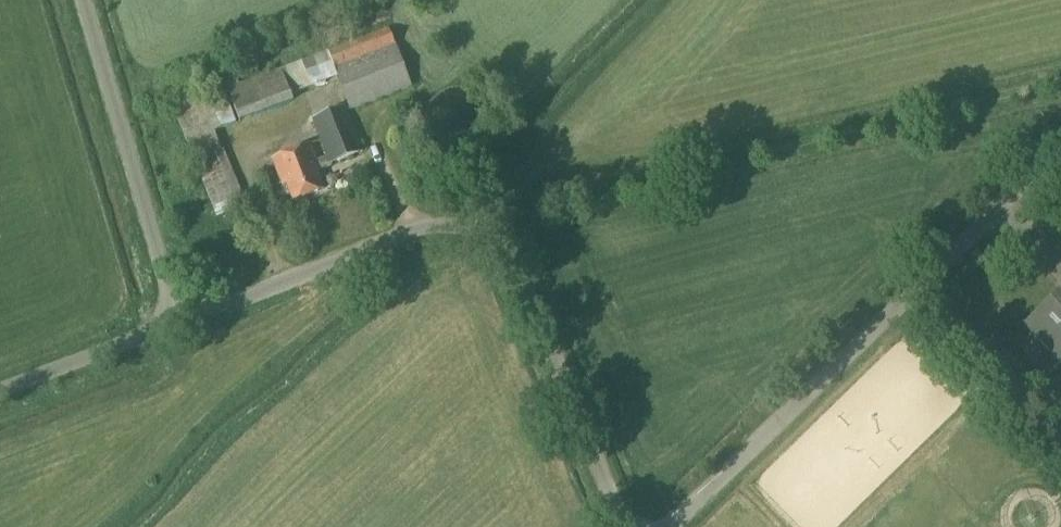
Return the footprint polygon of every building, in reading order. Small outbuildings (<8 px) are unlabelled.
[(329,54),(335,71),(395,46),(388,28),(328,52),(329,54)] [(395,46),(335,71),(337,79),(350,111),(411,87),(395,46)] [(335,71),(329,54),(300,64),(308,89),(337,79),(335,71)] [(280,71),(289,97),(308,89),(300,64),(280,71)] [(205,98),(217,129),(235,122),(225,91),(205,98)] [(217,129),(205,98),(203,94),(173,106),(216,216),(246,204),(217,129)] [(312,120),(326,157),(329,164),(330,164),(363,152),(345,107),(312,120)] [(321,170),(317,160),(312,146),(273,161),(282,185),(286,183),(292,201),(323,189),(317,171),(321,170)] [(329,164),(326,157),(317,160),(321,170),(331,166),(330,164),(329,164)] [(1060,361),(1060,292),(1059,294),(1057,292),(1025,323),(1060,361)]
